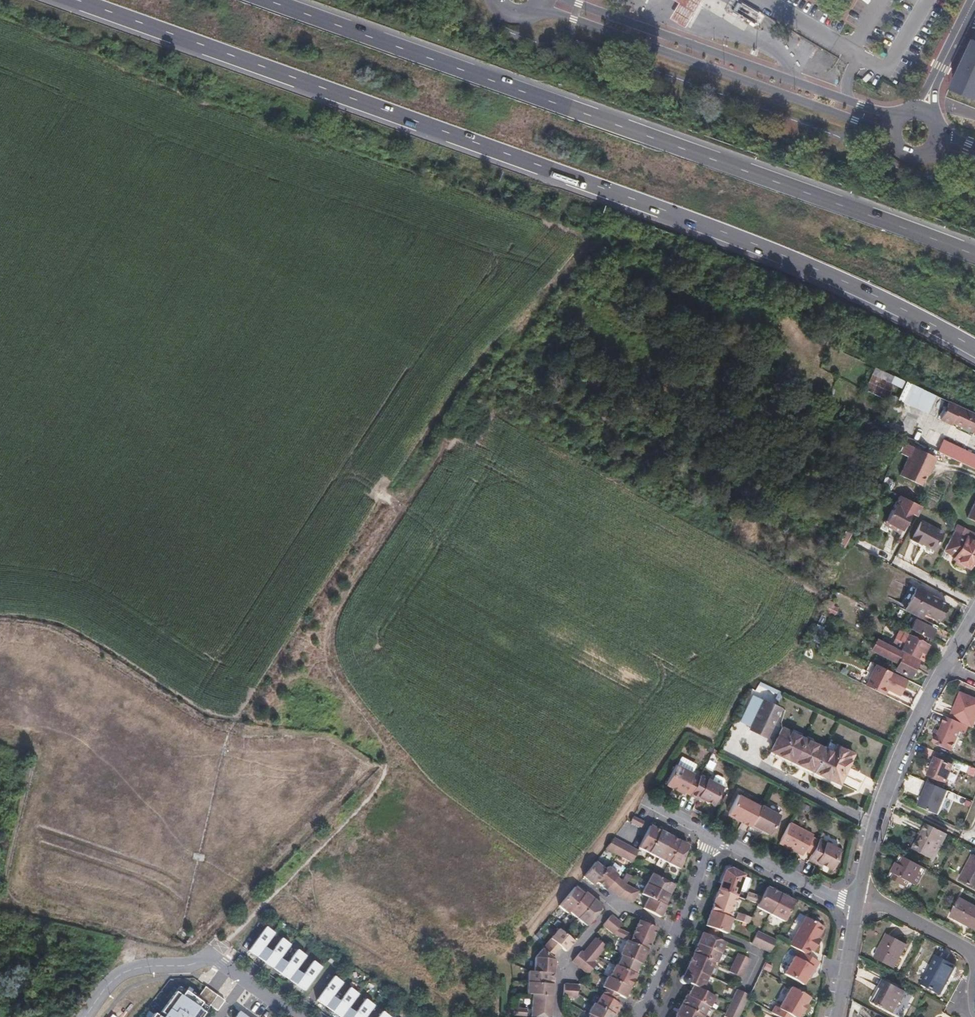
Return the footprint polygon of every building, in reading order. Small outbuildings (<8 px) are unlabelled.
[(682,4),(681,6),(676,13),(673,19),(688,28),(691,21),(696,14),(704,0),(675,0),(682,4)] [(954,90),(974,97),(974,43),(954,90)] [(872,373),(899,386),(902,379),(875,367),(872,373)] [(897,398),(927,412),(935,393),(906,379),(897,398)] [(940,420),(974,435),(974,414),(948,402),(940,420)] [(938,451),(963,464),(974,469),(974,467),(974,455),(943,439),(938,451)] [(931,468),(936,458),(906,444),(901,454),(908,458),(899,476),(920,486),(926,475),(929,467),(931,468)] [(897,496),(892,506),(884,523),(900,532),(909,515),(914,517),(920,507),(897,496)] [(967,518),(974,522),(974,500),(967,518)] [(942,532),(920,521),(911,539),(920,543),(921,541),(934,548),(942,532)] [(964,536),(954,560),(968,568),(974,565),(974,563),(974,560),(974,558),(974,533),(957,524),(953,531),(964,536)] [(931,595),(916,588),(905,609),(921,617),(923,612),(927,606),(926,605),(931,595)] [(926,605),(927,606),(923,612),(938,619),(946,603),(931,595),(926,605)] [(933,629),(915,619),(910,628),(928,638),(933,629)] [(924,642),(899,629),(891,645),(905,652),(917,658),(920,650),(924,642)] [(878,638),(873,650),(899,663),(904,653),(905,652),(891,645),(878,638)] [(904,653),(899,663),(895,669),(910,677),(918,660),(904,653)] [(906,679),(878,665),(867,686),(881,693),(884,688),(897,695),(906,679)] [(961,692),(950,718),(968,726),(973,728),(974,724),(974,698),(961,692)] [(763,699),(758,697),(743,727),(748,729),(763,699)] [(781,707),(763,699),(748,729),(766,738),(781,707)] [(950,718),(946,716),(938,736),(935,737),(934,740),(935,743),(952,751),(960,731),(965,734),(968,726),(950,718)] [(781,729),(771,750),(813,770),(824,748),(781,729)] [(831,752),(824,748),(813,770),(838,782),(852,753),(834,745),(831,752)] [(936,759),(954,766),(954,767),(970,773),(970,774),(974,776),(974,768),(939,753),(936,759)] [(954,766),(936,759),(930,775),(947,782),(954,767),(954,766)] [(693,773),(676,764),(666,784),(683,793),(683,792),(689,795),(698,778),(693,775),(693,773)] [(700,775),(698,778),(689,795),(696,798),(697,796),(702,799),(712,804),(722,786),(700,775)] [(949,791),(926,782),(923,789),(926,791),(923,797),(919,807),(939,815),(949,791)] [(759,807),(737,795),(728,813),(729,816),(734,819),(737,818),(743,821),(742,823),(749,826),(758,808),(759,807)] [(778,818),(758,808),(749,826),(756,830),(757,828),(761,830),(769,835),(778,818)] [(632,818),(629,822),(639,828),(642,823),(632,818)] [(812,835),(789,823),(778,843),(792,850),(794,847),(802,851),(803,850),(811,854),(817,841),(810,837),(812,835)] [(919,841),(916,839),(912,847),(932,858),(945,833),(929,825),(926,829),(924,827),(920,835),(922,836),(919,841)] [(659,832),(649,826),(638,848),(648,854),(659,832)] [(669,837),(659,832),(648,854),(658,859),(669,837)] [(679,842),(669,837),(658,859),(668,864),(679,842)] [(613,838),(605,849),(613,853),(619,841),(613,838)] [(818,838),(817,841),(811,854),(808,859),(815,863),(816,862),(820,864),(831,870),(836,860),(834,859),(839,850),(818,838)] [(625,845),(619,841),(613,853),(617,855),(619,856),(625,845)] [(686,846),(679,842),(668,864),(678,870),(686,846)] [(631,848),(625,845),(619,856),(625,859),(631,848)] [(636,850),(631,848),(625,859),(631,862),(637,851),(636,850)] [(927,867),(902,854),(889,878),(899,883),(903,877),(909,880),(917,884),(927,867)] [(973,854),(960,878),(974,886),(974,855),(973,854)] [(604,870),(595,862),(583,878),(592,885),(595,882),(604,870)] [(607,867),(604,870),(595,882),(604,890),(607,887),(612,891),(620,882),(614,877),(616,875),(607,867)] [(732,869),(726,872),(719,891),(736,897),(744,875),(732,869)] [(660,878),(651,873),(645,884),(667,895),(672,884),(660,878)] [(909,880),(903,877),(899,883),(906,887),(909,880)] [(626,886),(620,882),(612,891),(619,897),(626,886)] [(645,884),(640,893),(648,897),(662,905),(667,895),(645,884)] [(575,886),(574,888),(582,895),(584,893),(575,886)] [(631,889),(626,886),(619,897),(625,900),(631,889)] [(767,887),(761,898),(757,905),(757,906),(771,914),(780,894),(767,887)] [(582,895),(574,888),(559,906),(567,914),(568,912),(582,895)] [(637,892),(631,889),(625,900),(632,904),(637,892)] [(736,897),(719,891),(710,912),(728,918),(736,897)] [(761,898),(746,892),(743,900),(757,905),(761,898)] [(584,893),(582,895),(568,912),(577,919),(592,900),(584,893)] [(794,901),(780,894),(771,914),(785,921),(794,901)] [(662,905),(648,897),(642,909),(659,917),(664,906),(662,905)] [(960,899),(950,917),(974,930),(974,906),(960,899)] [(601,908),(592,900),(577,919),(585,927),(601,908)] [(728,918),(710,912),(705,927),(726,934),(732,920),(728,918)] [(751,918),(737,913),(734,921),(747,925),(751,918)] [(616,920),(610,916),(602,926),(607,930),(616,920)] [(824,927),(807,917),(790,946),(802,953),(808,956),(811,950),(814,951),(819,943),(817,942),(819,939),(818,939),(824,927)] [(621,924),(616,920),(607,930),(612,934),(617,929),(621,924)] [(655,928),(638,921),(631,936),(648,944),(655,928)] [(274,933),(266,927),(248,951),(257,957),(265,947),(274,933)] [(629,934),(617,929),(612,934),(625,940),(629,934)] [(564,935),(558,930),(546,945),(555,954),(560,948),(565,952),(572,942),(564,935)] [(760,934),(756,933),(751,944),(757,947),(763,936),(760,934)] [(905,943),(886,933),(873,957),(893,967),(905,943)] [(702,934),(698,944),(721,954),(726,944),(702,934)] [(631,936),(629,942),(642,948),(646,949),(648,944),(631,936)] [(769,938),(763,936),(757,947),(763,950),(769,938)] [(280,958),(290,945),(281,938),(271,952),(264,962),(273,968),(280,958)] [(775,941),(769,938),(763,950),(770,953),(775,941)] [(595,939),(591,944),(601,952),(605,948),(595,939)] [(629,942),(626,941),(620,955),(621,955),(638,963),(640,964),(644,955),(640,953),(642,948),(629,942)] [(591,944),(586,949),(596,957),(601,952),(591,944)] [(721,954),(698,944),(693,954),(715,964),(716,964),(721,954)] [(546,945),(534,959),(533,972),(553,974),(554,966),(551,966),(551,958),(555,954),(546,945)] [(271,952),(265,947),(257,957),(264,962),(271,952)] [(586,949),(582,954),(585,956),(590,961),(592,962),(596,957),(586,949)] [(280,973),(289,980),(296,970),(306,956),(297,950),(287,963),(280,973)] [(582,954),(580,952),(571,962),(576,966),(585,956),(582,954)] [(798,960),(794,958),(785,975),(803,986),(806,979),(809,975),(811,976),(818,962),(808,956),(802,953),(798,960)] [(715,964),(693,954),(687,968),(708,977),(715,964)] [(743,957),(737,954),(734,961),(746,966),(749,960),(743,957)] [(638,963),(621,955),(616,966),(631,973),(633,974),(638,963)] [(954,964),(936,955),(922,982),(942,993),(949,979),(947,977),(954,964)] [(590,961),(585,956),(576,966),(582,971),(590,961)] [(287,963),(280,958),(273,968),(280,973),(287,963)] [(305,991),(322,968),(313,961),(303,975),(296,985),(305,991)] [(592,962),(590,961),(582,971),(587,975),(592,969),(595,965),(592,962)] [(746,966),(734,961),(731,966),(744,972),(746,966)] [(957,965),(954,964),(947,977),(949,979),(957,965)] [(614,965),(608,978),(628,988),(632,979),(628,977),(631,973),(616,966),(614,965)] [(731,966),(730,970),(728,973),(741,979),(744,972),(731,966)] [(681,977),(680,978),(680,979),(679,980),(680,981),(680,983),(682,984),(685,984),(688,983),(693,986),(702,990),(708,977),(687,968),(683,977),(681,977)] [(303,975),(296,970),(289,980),(296,985),(303,975)] [(533,972),(528,972),(527,983),(552,985),(553,974),(533,972)] [(600,986),(603,988),(600,994),(612,1001),(615,995),(623,999),(628,988),(608,978),(605,976),(600,986)] [(343,983),(334,977),(317,1000),(326,1007),(333,997),(343,983)] [(880,988),(884,990),(876,1004),(893,1013),(905,991),(884,980),(880,988)] [(552,985),(527,983),(526,995),(532,995),(551,996),(552,985)] [(210,1005),(217,1011),(225,1001),(209,989),(205,987),(196,999),(179,986),(158,1016),(154,1013),(152,1016),(201,1016),(210,1005)] [(690,991),(688,996),(708,1006),(709,1007),(714,997),(702,990),(693,986),(690,991)] [(349,988),(340,1002),(332,1011),(340,1016),(342,1016),(348,1008),(358,994),(349,988)] [(884,990),(880,988),(873,1002),(876,1004),(884,990)] [(793,989),(781,1011),(775,1008),(772,1014),(778,1016),(798,1016),(800,1013),(801,1014),(806,1005),(805,1005),(809,998),(793,989)] [(743,993),(737,990),(731,1001),(737,1004),(743,993)] [(749,996),(743,993),(737,1004),(744,1007),(747,1000),(749,996)] [(600,994),(594,1004),(611,1014),(617,1003),(612,1001),(600,994)] [(551,996),(532,995),(531,1011),(550,1013),(551,996)] [(687,995),(682,1005),(703,1016),(708,1006),(688,996),(687,995)] [(340,1002),(333,997),(326,1007),(332,1011),(340,1002)] [(365,999),(355,1013),(352,1016),(366,1016),(374,1006),(365,999)] [(588,1015),(593,1016),(613,1016),(614,1015),(611,1014),(594,1004),(592,1003),(586,1014),(588,1015)] [(620,1005),(617,1003),(611,1014),(614,1015),(620,1005)] [(730,1004),(724,1015),(724,1016),(726,1016),(731,1016),(736,1008),(730,1004)] [(682,1005),(677,1015),(680,1016),(702,1016),(703,1016),(682,1005)] [(348,1008),(342,1016),(352,1016),(355,1013),(348,1008)] [(736,1008),(731,1016),(739,1016),(742,1011),(736,1008)] [(513,1009),(512,1016),(525,1016),(526,1010),(513,1009)]
